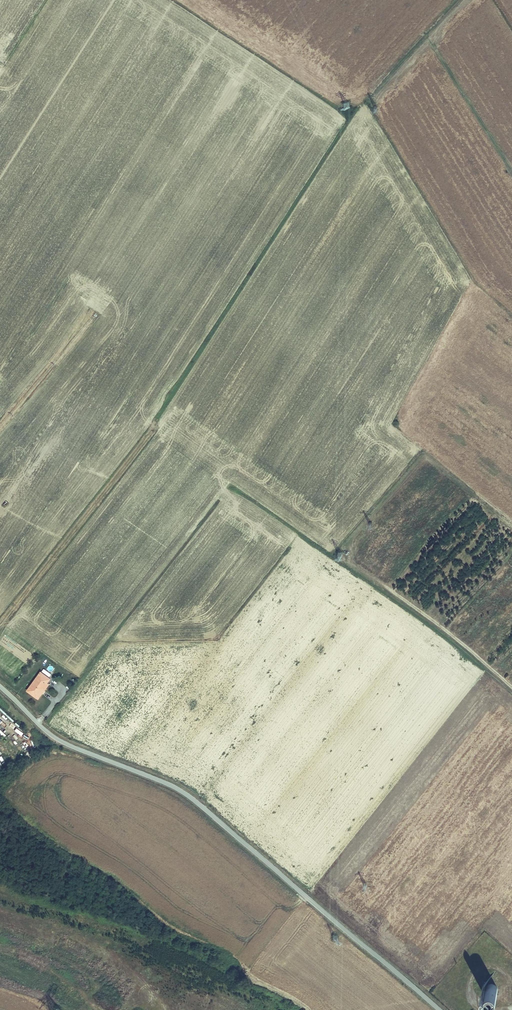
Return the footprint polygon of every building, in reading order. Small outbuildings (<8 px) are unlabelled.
[(27,689),(36,696),(37,697),(45,687),(48,683),(46,681),(49,677),(40,671),(27,689)] [(12,738),(15,735),(8,728),(5,731),(12,738)] [(485,984),(484,983),(484,984),(482,986),(482,990),(482,991),(483,993),(485,994),(487,995),(488,995),(491,995),(493,994),(494,993),(495,993),(496,992),(497,989),(497,988),(497,986),(496,984),(494,983),(492,982),(490,981),(488,982),(486,983),(485,984)]
